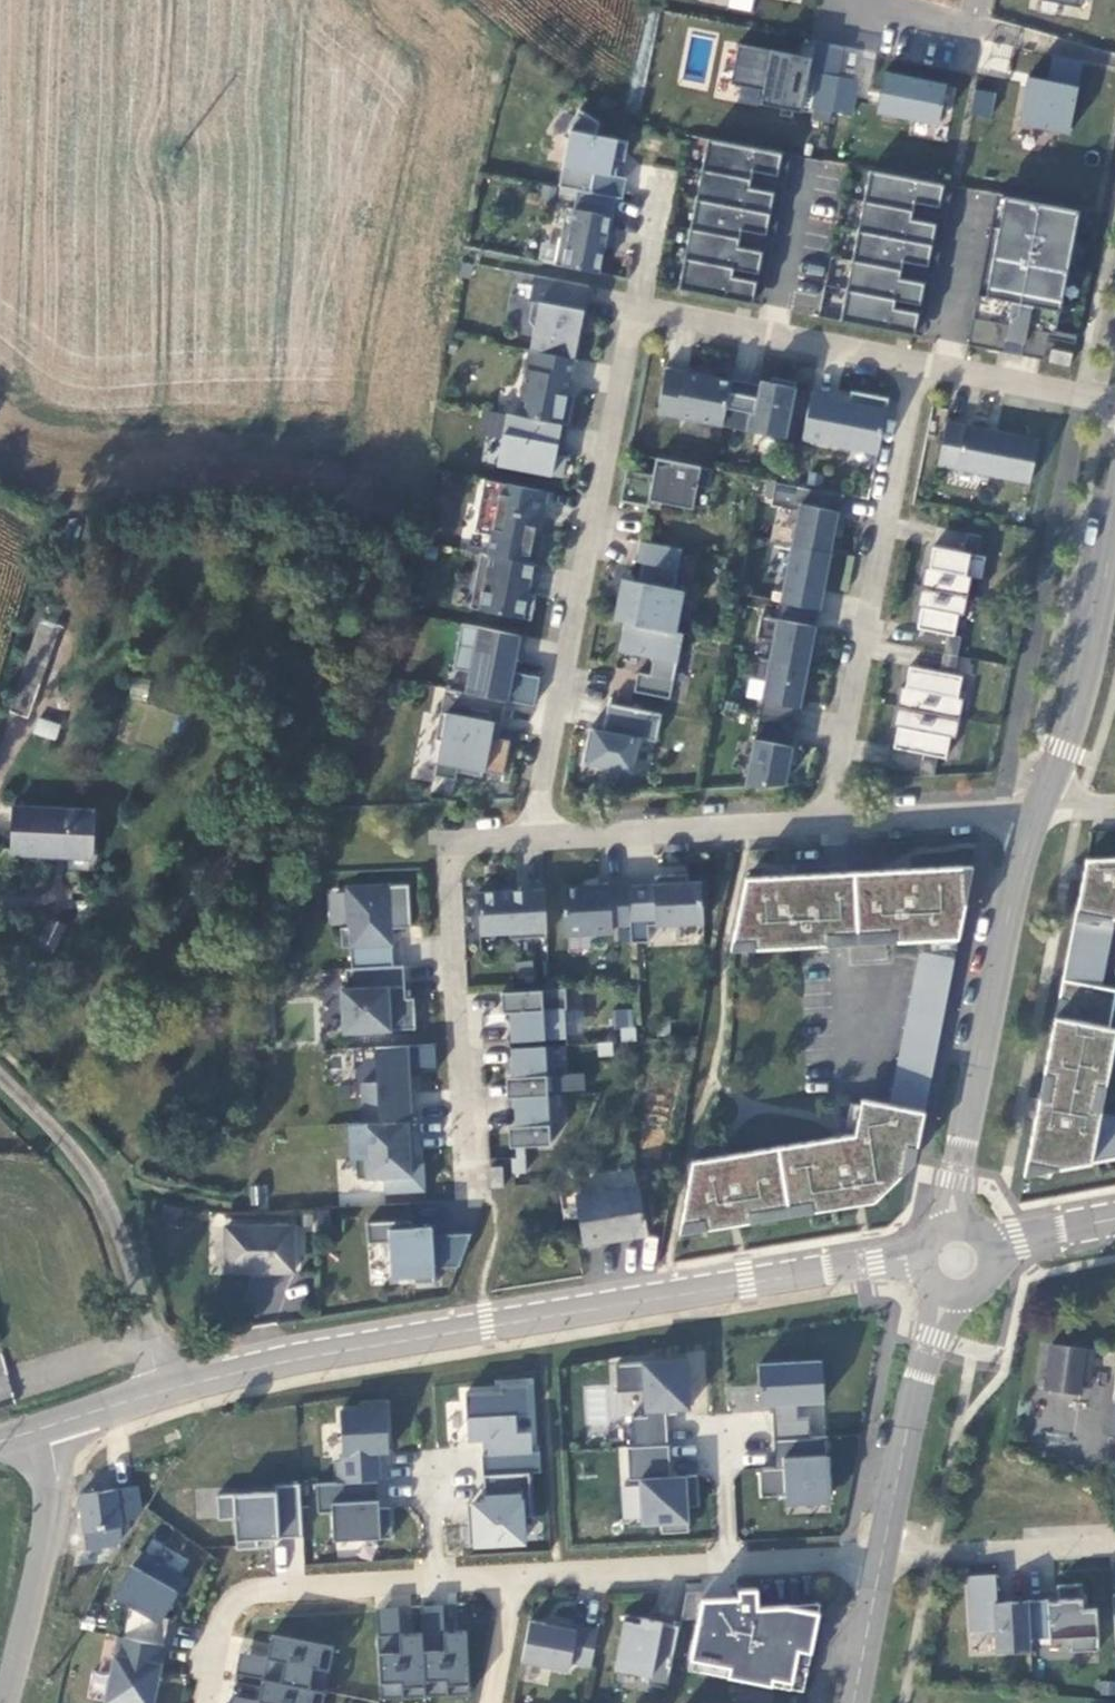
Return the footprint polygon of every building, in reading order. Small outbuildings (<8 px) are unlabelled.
[(728,8),(752,11),(753,0),(729,0),(728,8)] [(816,55),(737,46),(731,101),(859,116),(867,49),(818,44),(816,55)] [(1079,84),(1082,62),(1054,58),(1050,80),(1079,84)] [(944,124),(949,81),(881,73),(876,117),(944,124)] [(1026,77),(1018,126),(1071,133),(1078,84),(1026,77)] [(971,115),(992,117),(994,91),(974,89),(971,115)] [(617,197),(623,198),(627,177),(616,175),(611,174),(614,159),(619,160),(625,161),(628,141),(597,136),(600,122),(580,109),(563,135),(569,139),(559,186),(578,189),(617,197)] [(679,289),(752,303),(757,281),(731,276),(733,268),(758,273),(762,251),(738,246),(741,229),(766,234),(774,192),(749,188),(753,170),(777,175),(782,153),(708,139),(679,289)] [(791,155),(782,153),(777,175),(753,170),(749,188),(774,192),(766,234),(741,229),(738,246),(762,251),(758,273),(733,268),(731,276),(757,281),(752,303),(761,305),(791,155)] [(616,175),(619,160),(614,159),(611,174),(616,175)] [(944,185),(869,170),(840,320),(914,335),(918,313),(893,308),(895,300),(920,305),(924,283),(899,278),(903,261),(927,266),(936,224),(911,219),(915,202),(939,207),(944,185)] [(952,186),(944,185),(939,207),(915,202),(911,219),(936,224),(927,266),(903,261),(899,278),(924,283),(920,305),(895,300),(893,308),(918,313),(914,335),(923,337),(952,186)] [(617,197),(578,189),(574,208),(566,206),(562,228),(570,230),(567,245),(559,244),(555,265),(599,273),(604,247),(607,248),(608,247),(605,246),(607,231),(611,232),(617,197)] [(1004,197),(996,195),(967,345),(994,350),(1000,320),(981,317),(1004,197)] [(1004,197),(981,317),(1000,320),(994,350),(1004,352),(1006,340),(1022,343),(1026,326),(1045,329),(1044,337),(1048,338),(1075,343),(1076,335),(1055,331),(1078,211),(1004,197)] [(570,230),(562,228),(559,244),(567,245),(570,230)] [(819,313),(820,267),(798,267),(798,312),(819,313)] [(529,320),(534,328),(531,349),(574,358),(581,322),(577,321),(579,310),(583,311),(588,285),(534,275),(529,301),(532,301),(529,320)] [(1022,343),(1020,356),(1043,360),(1048,338),(1044,337),(1045,329),(1026,326),(1022,343)] [(561,423),(569,425),(574,400),(566,399),(567,392),(574,358),(531,349),(518,415),(561,423)] [(1051,349),(1049,361),(1069,365),(1072,354),(1051,349)] [(726,407),(731,381),(704,376),(705,373),(666,366),(657,411),(723,424),(726,407)] [(761,380),(760,384),(755,413),(749,412),(746,429),(785,437),(796,381),(772,376),(771,382),(761,380)] [(755,413),(760,384),(732,378),(731,381),(726,407),(749,412),(755,413)] [(566,399),(574,400),(575,393),(567,392),(566,399)] [(802,438),(878,452),(888,398),(857,392),(855,402),(849,401),(811,394),(802,438)] [(726,407),(723,424),(746,429),(749,412),(726,407)] [(555,453),(561,423),(518,415),(507,413),(497,464),(562,476),(566,456),(555,453)] [(947,420),(938,464),(1030,483),(1039,439),(1037,438),(1037,442),(997,434),(998,430),(947,420)] [(708,488),(712,468),(657,457),(653,474),(626,468),(620,500),(648,506),(650,499),(693,508),(697,485),(708,488)] [(548,491),(485,479),(475,531),(491,534),(487,554),(528,562),(534,532),(537,520),(542,521),(548,491)] [(830,551),(841,493),(776,481),(772,504),(798,509),(791,544),(830,551)] [(540,534),(542,521),(537,520),(534,532),(540,534)] [(947,633),(940,671),(910,665),(906,686),(901,686),(893,724),(898,725),(894,747),(924,753),(920,771),(934,774),(937,755),(946,757),(950,736),(956,737),(963,698),(958,697),(962,676),(954,674),(961,636),(954,634),(958,613),(963,614),(971,575),(981,577),(985,556),(977,555),(981,535),(967,532),(963,552),(933,546),(929,567),(924,566),(916,605),(921,606),(917,627),(947,633)] [(676,631),(684,590),(674,589),(682,548),(640,539),(636,561),(642,562),(638,581),(622,578),(614,619),(625,621),(676,631)] [(830,551),(791,544),(780,601),(818,609),(830,551)] [(481,553),(470,608),(531,620),(536,594),(528,593),(534,563),(528,562),(487,554),(481,553)] [(818,609),(780,601),(777,619),(761,616),(757,637),(773,640),(770,659),(807,666),(818,609)] [(676,631),(625,621),(619,650),(649,657),(653,661),(650,674),(638,671),(634,691),(670,698),(683,633),(676,631)] [(507,700),(534,705),(540,676),(512,671),(520,634),(462,623),(453,668),(470,672),(466,692),(507,700)] [(796,724),(807,666),(770,659),(757,656),(753,678),(765,681),(758,717),(796,724)] [(11,675),(2,703),(16,707),(25,680),(11,675)] [(483,770),(504,775),(511,740),(499,738),(491,737),(494,723),(502,724),(507,700),(466,692),(445,688),(435,738),(441,739),(434,775),(456,779),(457,771),(482,776),(483,770)] [(656,741),(662,713),(608,702),(603,730),(589,727),(583,761),(632,771),(638,737),(656,741)] [(34,712),(30,723),(46,729),(50,719),(34,712)] [(746,786),(784,783),(796,724),(758,717),(746,786)] [(491,737),(499,738),(502,724),(494,723),(491,737)] [(18,811),(16,858),(94,861),(96,814),(18,811)] [(1086,859),(1076,910),(1111,917),(1114,917),(1114,858),(1086,859)] [(965,901),(973,864),(972,864),(964,865),(965,901)] [(964,865),(746,877),(732,941),(754,939),(754,947),(828,943),(827,933),(894,929),(895,940),(921,938),(917,964),(952,971),(965,901),(964,865)] [(630,923),(631,942),(649,941),(648,924),(703,921),(701,880),(688,880),(688,873),(655,875),(655,882),(628,884),(630,923)] [(411,926),(409,884),(347,887),(349,926),(341,926),(342,946),(350,946),(351,968),(393,965),(392,942),(388,943),(387,928),(391,927),(411,926)] [(630,923),(628,884),(561,888),(564,934),(613,931),(612,924),(630,923)] [(547,936),(544,889),(478,892),(480,933),(510,931),(511,938),(547,936)] [(1111,917),(1076,910),(1067,957),(1105,965),(1111,917)] [(827,933),(828,943),(895,940),(894,929),(827,933)] [(754,939),(732,941),(731,949),(754,947),(754,939)] [(1063,1018),(1055,1017),(1044,1073),(1053,1075),(1048,1099),(1039,1098),(1027,1161),(1058,1168),(1114,1157),(1114,1125),(1098,1121),(1100,1112),(1101,1110),(1092,1108),(1097,1083),(1106,1085),(1114,1037),(1114,1028),(1110,1028),(1114,998),(1114,989),(1101,986),(1105,965),(1067,957),(1059,998),(1066,1000),(1063,1018)] [(533,960),(514,963),(516,981),(535,979),(533,960)] [(952,971),(917,964),(889,1104),(924,1110),(952,971)] [(341,988),(344,1032),(416,1028),(414,997),(405,998),(404,965),(393,965),(351,968),(346,968),(347,988),(341,988)] [(509,1011),(511,1040),(545,1038),(543,1010),(567,1009),(565,987),(501,992),(502,1012),(509,1011)] [(1066,1000),(1059,998),(1055,1017),(1063,1018),(1066,1000)] [(613,1010),(614,1041),(636,1039),(635,1026),(631,1027),(630,1009),(613,1010)] [(408,1045),(376,1047),(378,1082),(362,1083),(364,1122),(412,1119),(408,1045)] [(511,1047),(513,1076),(506,1076),(507,1097),(514,1096),(548,1094),(545,1045),(511,1047)] [(1053,1075),(1044,1073),(1039,1098),(1048,1099),(1053,1075)] [(584,1074),(560,1074),(560,1091),(584,1090),(584,1074)] [(1101,1110),(1106,1085),(1097,1083),(1092,1108),(1101,1110)] [(509,1125),(510,1146),(516,1145),(524,1145),(551,1143),(548,1094),(514,1096),(516,1125),(509,1125)] [(693,1160),(682,1222),(705,1219),(706,1228),(752,1220),(750,1211),(811,1200),(813,1210),(875,1200),(902,1173),(907,1144),(917,1146),(924,1110),(889,1104),(862,1098),(855,1133),(693,1160)] [(1100,1112),(1098,1121),(1114,1125),(1114,1115),(1100,1112)] [(410,1147),(413,1147),(412,1119),(364,1122),(348,1123),(350,1158),(356,1158),(357,1177),(384,1176),(385,1193),(425,1190),(424,1160),(411,1161),(410,1147)] [(907,1144),(902,1173),(914,1161),(917,1146),(907,1144)] [(524,1145),(516,1145),(517,1157),(524,1157),(524,1145)] [(525,1171),(524,1157),(517,1157),(512,1157),(513,1172),(525,1171)] [(1027,1161),(1024,1174),(1058,1168),(1027,1161)] [(492,1186),(504,1186),(503,1165),(491,1166),(492,1186)] [(644,1227),(636,1182),(578,1193),(586,1236),(644,1227)] [(811,1200),(750,1211),(752,1220),(813,1210),(811,1200)] [(423,1279),(423,1264),(448,1263),(461,1230),(431,1231),(431,1239),(422,1240),(422,1232),(421,1224),(402,1224),(402,1216),(356,1217),(357,1238),(379,1238),(380,1274),(402,1273),(403,1280),(423,1279)] [(231,1260),(291,1261),(292,1221),(232,1219),(231,1260)] [(682,1222),(680,1233),(706,1228),(705,1219),(682,1222)] [(422,1232),(422,1240),(431,1239),(431,1231),(422,1232)] [(1090,1351),(1049,1345),(1043,1391),(1078,1395),(1079,1387),(1085,1388),(1090,1351)] [(640,1444),(667,1442),(666,1407),(688,1406),(686,1358),(615,1361),(616,1389),(643,1388),(644,1413),(630,1414),(632,1444),(640,1444)] [(773,1437),(826,1434),(820,1361),(757,1364),(761,1411),(772,1410),(773,1437)] [(528,1470),(539,1469),(538,1448),(530,1449),(529,1429),(515,1430),(514,1413),(528,1413),(527,1382),(499,1383),(499,1389),(464,1391),(466,1439),(485,1438),(486,1451),(480,1451),(481,1472),(528,1470)] [(335,1459),(336,1480),(362,1479),(375,1478),(374,1450),(387,1449),(384,1400),(361,1402),(361,1407),(338,1408),(341,1459),(335,1459)] [(759,1466),(761,1493),(784,1492),(784,1495),(795,1494),(796,1501),(830,1500),(826,1434),(773,1437),(774,1456),(782,1456),(783,1464),(759,1466)] [(696,1473),(669,1474),(667,1442),(640,1444),(632,1444),(626,1445),(628,1478),(639,1477),(641,1522),(660,1521),(660,1531),(687,1530),(686,1504),(698,1504),(696,1473)] [(774,1456),(775,1465),(783,1464),(782,1456),(774,1456)] [(532,1517),(528,1470),(481,1472),(482,1489),(469,1504),(474,1545),(527,1543),(526,1517),(532,1517)] [(336,1480),(314,1481),(316,1510),(330,1509),(331,1538),(390,1535),(388,1505),(377,1505),(375,1478),(362,1479),(336,1480)] [(300,1534),(297,1482),(273,1482),(273,1490),(215,1493),(216,1517),(233,1516),(234,1547),(256,1545),(255,1537),(300,1534)] [(125,1487),(105,1491),(110,1512),(129,1508),(125,1487)] [(105,1491),(77,1497),(74,1506),(84,1548),(117,1540),(110,1512),(105,1491)] [(304,1538),(277,1538),(277,1572),(304,1572),(304,1538)] [(128,1603),(121,1635),(164,1643),(169,1616),(161,1614),(175,1590),(177,1592),(187,1575),(140,1548),(113,1594),(128,1603)] [(1027,1598),(996,1600),(994,1572),(967,1574),(970,1629),(993,1628),(995,1649),(1030,1647),(1029,1636),(1027,1598)] [(1070,1649),(1098,1647),(1095,1606),(1082,1607),(1081,1581),(1056,1583),(1057,1598),(1047,1599),(1047,1597),(1027,1598),(1029,1636),(1069,1634),(1070,1649)] [(738,1599),(704,1601),(689,1673),(802,1693),(821,1604),(760,1609),(758,1587),(738,1589),(738,1599)] [(421,1608),(425,1697),(469,1695),(465,1606),(421,1608)] [(425,1697),(421,1608),(377,1610),(380,1699),(425,1697)] [(647,1682),(666,1686),(678,1623),(624,1612),(613,1667),(648,1673),(647,1682)] [(568,1668),(570,1660),(590,1664),(597,1627),(559,1620),(558,1624),(529,1618),(521,1659),(568,1668)] [(118,1634),(113,1654),(114,1654),(111,1672),(110,1671),(104,1701),(115,1702),(152,1702),(155,1686),(152,1686),(153,1680),(157,1677),(164,1643),(121,1635),(118,1634)] [(238,1678),(325,1693),(331,1650),(272,1639),(268,1658),(240,1653),(238,1678)] [(325,1693),(238,1678),(232,1702),(323,1702),(325,1693)]
